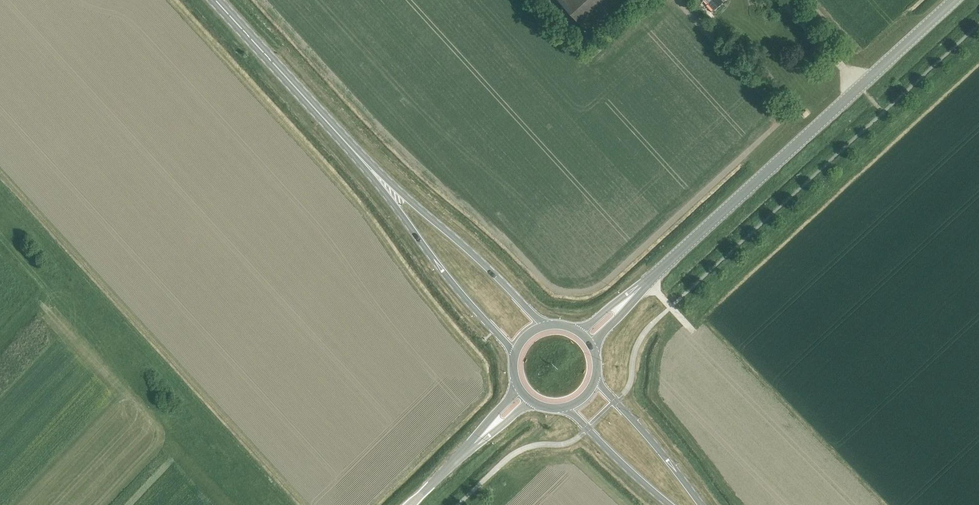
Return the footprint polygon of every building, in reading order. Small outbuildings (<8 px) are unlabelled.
[(588,32),(624,0),(559,0),(588,32)] [(714,10),(718,6),(725,0),(704,0),(714,10)]
